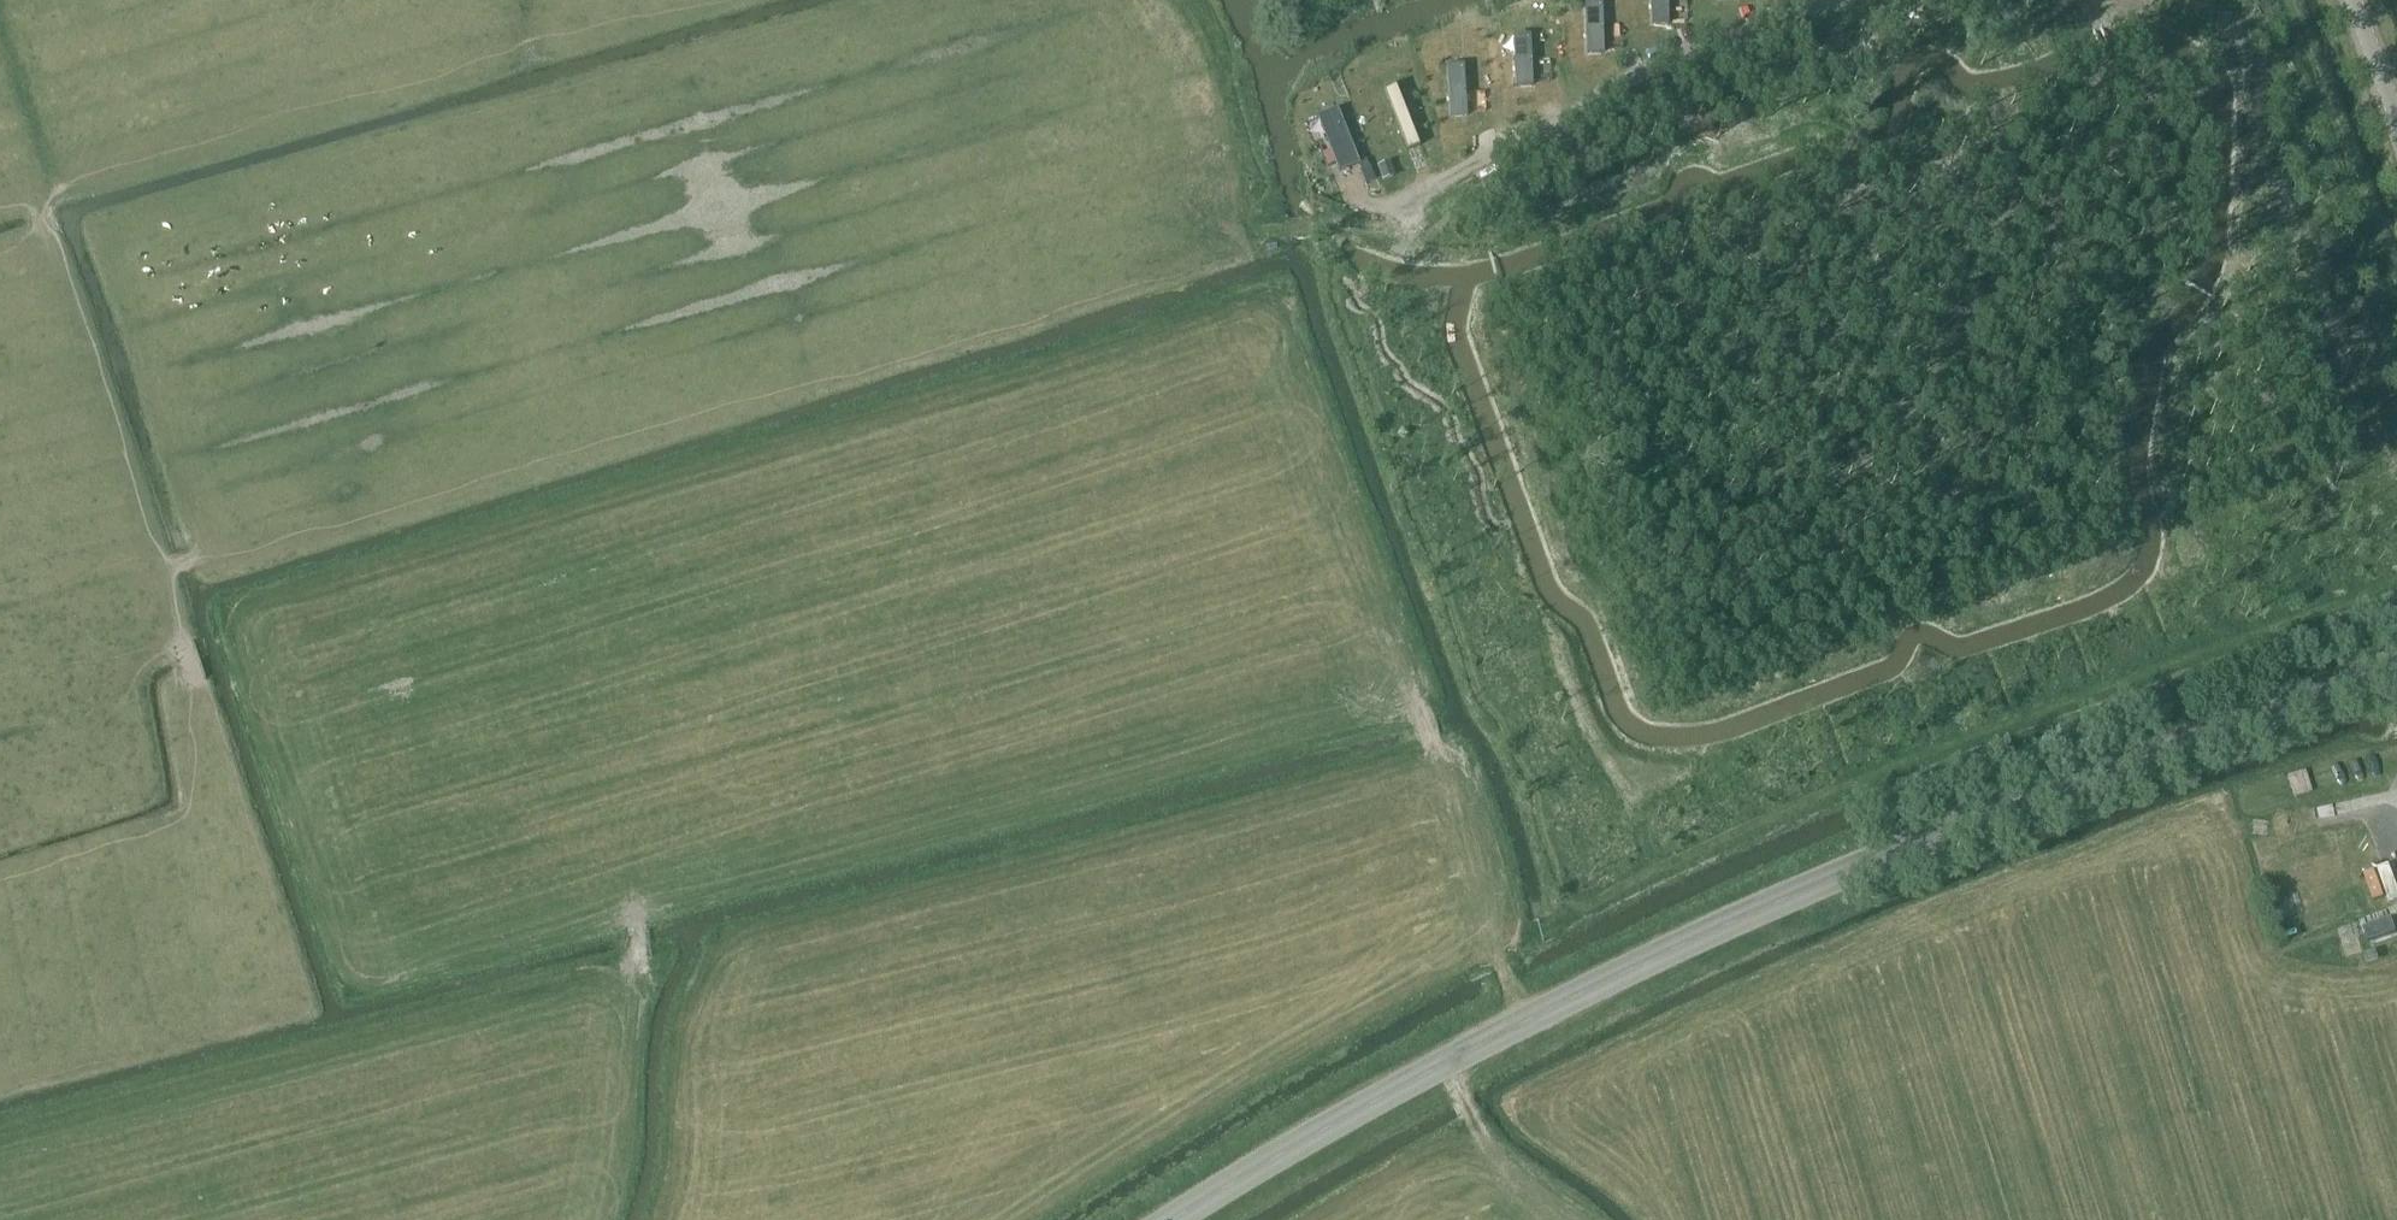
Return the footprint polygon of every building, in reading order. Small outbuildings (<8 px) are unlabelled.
[(1448,114),(1465,114),(1463,62),(1447,63),(1448,114)] [(1339,108),(1318,117),(1340,173),(1361,164),(1339,108)]
